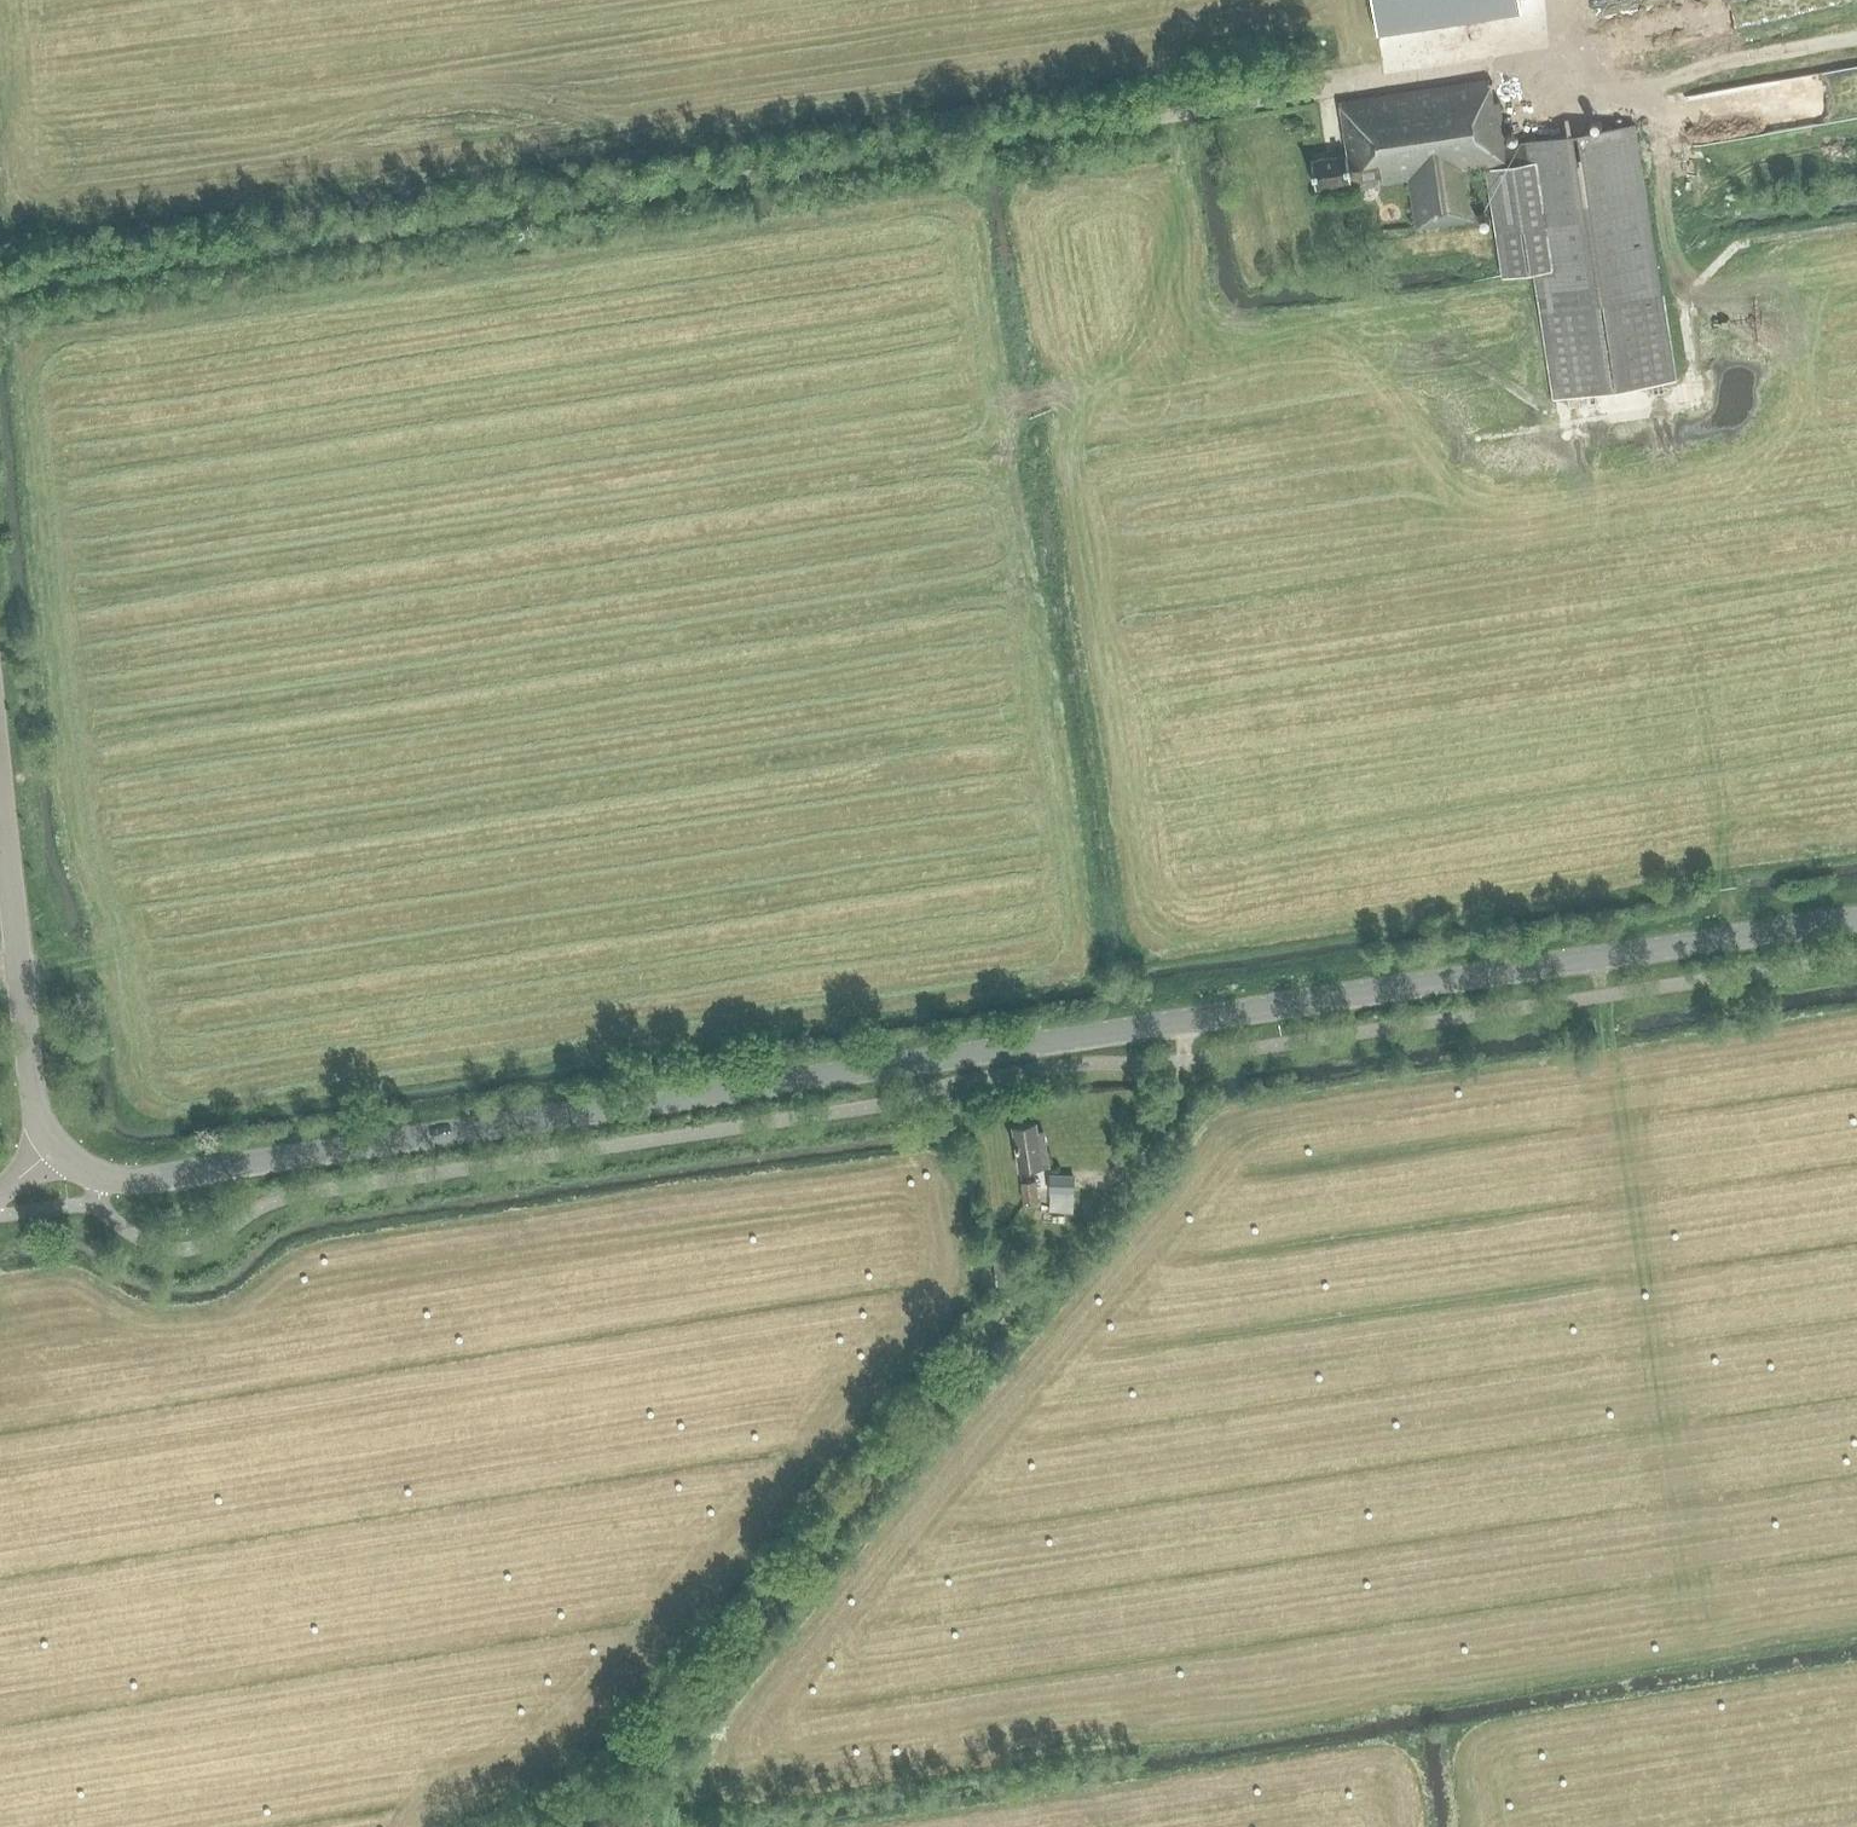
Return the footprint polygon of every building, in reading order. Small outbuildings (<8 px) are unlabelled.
[(1406,29),(1402,0),(1372,0),(1377,33),(1406,29)] [(1433,51),(1409,55),(1411,72),(1436,68),(1433,51)] [(1483,171),(1501,281),(1532,276),(1552,402),(1671,383),(1630,128),(1502,149),(1494,103),(1485,104),(1482,85),(1338,108),(1346,156),(1310,162),(1315,189),(1355,183),(1355,187),(1359,189),(1376,187),(1378,183),(1378,179),(1382,179),(1383,185),(1408,181),(1416,230),(1472,221),(1464,174),(1483,171)] [(1036,1124),(1015,1127),(1022,1171),(1049,1166),(1044,1131),(1037,1132),(1036,1124)] [(1076,1179),(1050,1177),(1049,1192),(1075,1194),(1076,1179)] [(1035,1181),(1022,1183),(1025,1202),(1038,1200),(1035,1181)]
